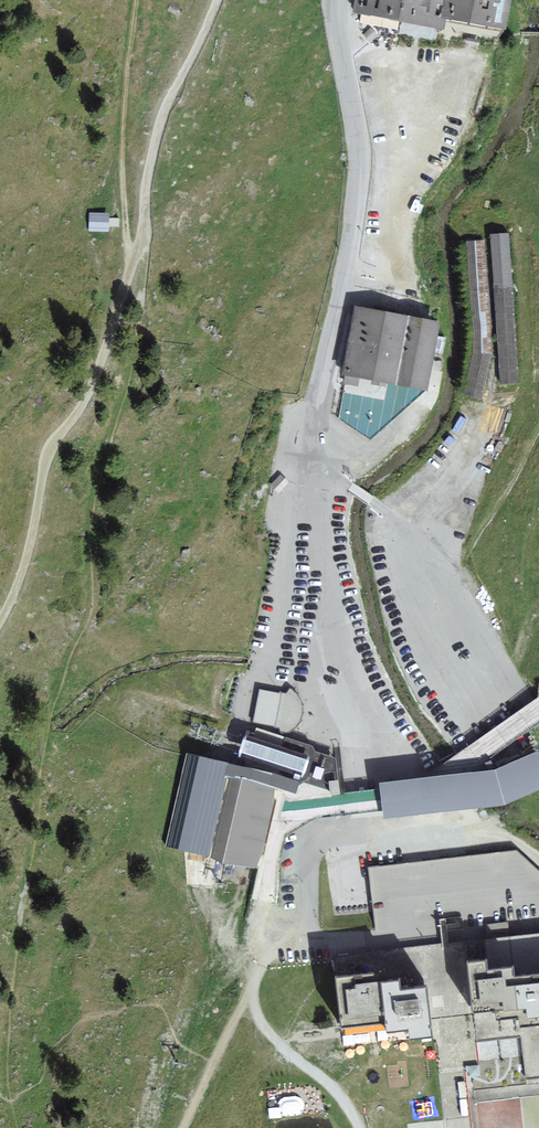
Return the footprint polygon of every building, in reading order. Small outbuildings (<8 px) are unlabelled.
[(356,10),(440,27),(442,17),(504,29),(510,0),(358,0),(356,10)] [(109,213),(89,213),(88,232),(108,232),(109,213)] [(119,219),(111,219),(110,226),(118,227),(119,219)] [(519,384),(508,233),(490,234),(501,385),(519,384)] [(492,354),(484,240),(465,241),(472,352),(463,397),(481,401),(492,354)] [(425,390),(439,321),(354,305),(341,375),(344,376),(346,376),(345,384),(359,387),(361,378),(425,390)] [(370,440),(425,390),(361,378),(359,387),(345,384),(346,376),(344,376),(340,390),(334,416),(370,440)] [(288,488),(281,480),(270,489),(276,497),(288,488)] [(280,727),(282,734),(287,733),(291,731),(295,728),(298,725),(300,722),(302,718),(302,713),(302,709),(302,705),(301,702),(300,699),(298,696),(296,693),(293,690),(290,688),(287,693),(259,688),(253,721),(274,724),(274,727),(280,727)] [(309,755),(246,735),(242,746),(238,758),(302,777),(309,755)] [(383,819),(480,808),(505,805),(538,790),(538,752),(538,750),(494,769),(379,783),(383,819)] [(209,858),(227,777),(276,788),(295,794),(300,782),(187,753),(165,847),(209,858)] [(225,862),(257,869),(271,808),(276,788),(227,777),(209,858),(225,862)] [(377,942),(377,948),(378,950),(538,931),(538,871),(516,850),(368,867),(372,899),(373,912),(375,929),(377,942)] [(335,955),(337,978),(343,1027),(385,1022),(386,1033),(410,1030),(411,1039),(433,1037),(431,1019),(473,1013),(477,1042),(521,1037),(526,1081),(538,1079),(538,931),(335,955)] [(281,1097),(284,1113),(302,1110),(299,1094),(281,1097)]
